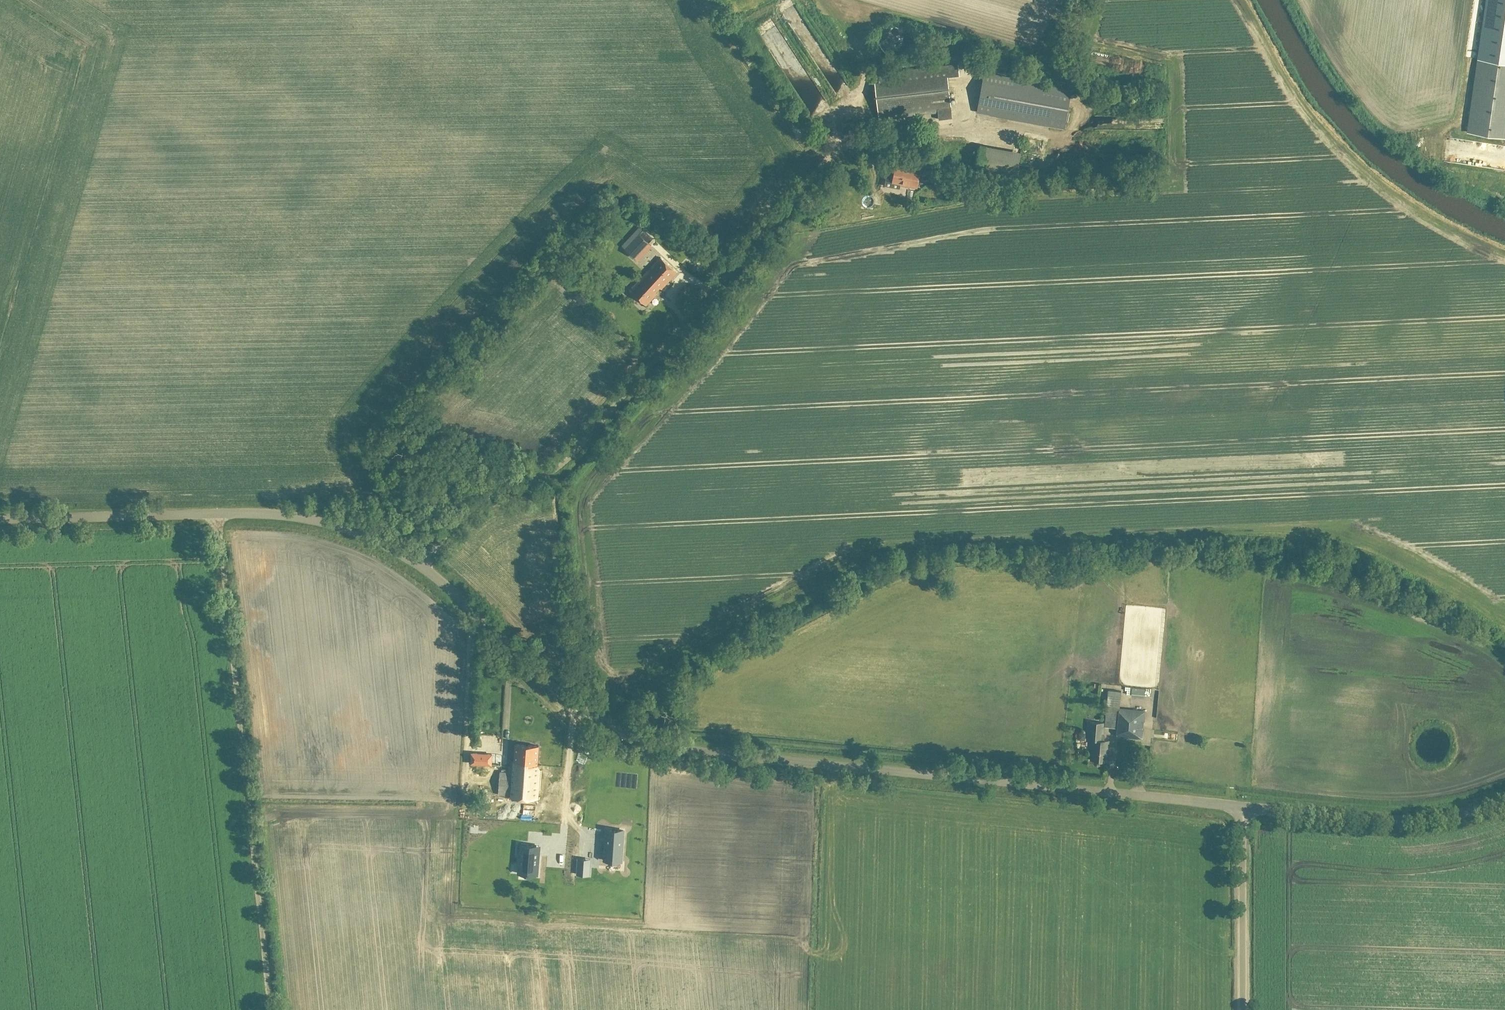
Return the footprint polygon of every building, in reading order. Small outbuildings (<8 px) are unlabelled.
[(1467,133),(1504,138),(1504,0),(1486,0),(1467,133)] [(889,25),(886,27),(884,29),(882,31),(880,34),(879,37),(879,40),(879,43),(880,46),(882,49),(884,52),(886,54),(889,55),(892,56),(895,56),(898,56),(901,55),(904,53),(907,51),(909,49),(910,46),(911,43),(911,40),(911,37),(910,34),(909,31),(907,29),(904,27),(901,25),(898,24),(895,24),(892,24),(889,25)] [(951,111),(947,77),(959,75),(958,65),(874,75),(879,119),(938,113),(939,120),(952,119),(951,111)] [(1072,88),(1015,79),(984,74),(977,113),(990,116),(990,117),(1064,130),(1072,88)] [(1021,166),(1023,153),(992,149),(990,163),(1021,166)] [(868,165),(878,164),(877,153),(866,154),(868,165)] [(899,189),(900,184),(902,184),(901,186),(909,187),(909,186),(917,187),(920,169),(896,164),(894,175),(887,174),(885,186),(899,189)] [(637,237),(625,250),(634,259),(634,258),(646,246),(648,244),(638,235),(637,237)] [(660,290),(676,274),(659,259),(629,292),(645,307),(656,294),(653,291),(657,287),(660,290)] [(597,690),(605,689),(602,677),(595,679),(597,690)] [(1134,696),(1146,697),(1146,690),(1134,689),(1134,696)] [(1117,736),(1141,738),(1144,712),(1120,710),(1117,736)] [(1087,741),(1092,741),(1091,760),(1107,762),(1109,742),(1102,741),(1103,724),(1088,723),(1087,741)] [(540,798),(542,771),(537,766),(538,747),(514,745),(513,761),(511,761),(511,768),(508,767),(508,773),(475,771),(473,793),(540,798)] [(471,754),(471,764),(491,765),(491,755),(471,754)] [(613,855),(621,856),(623,831),(606,830),(604,861),(613,861),(613,855)] [(521,845),(519,868),(518,874),(526,875),(528,875),(536,876),(538,852),(536,852),(536,846),(521,845)] [(578,859),(577,875),(589,876),(589,870),(583,869),(584,859),(578,859)] [(450,947),(462,946),(462,937),(449,938),(450,947)]
